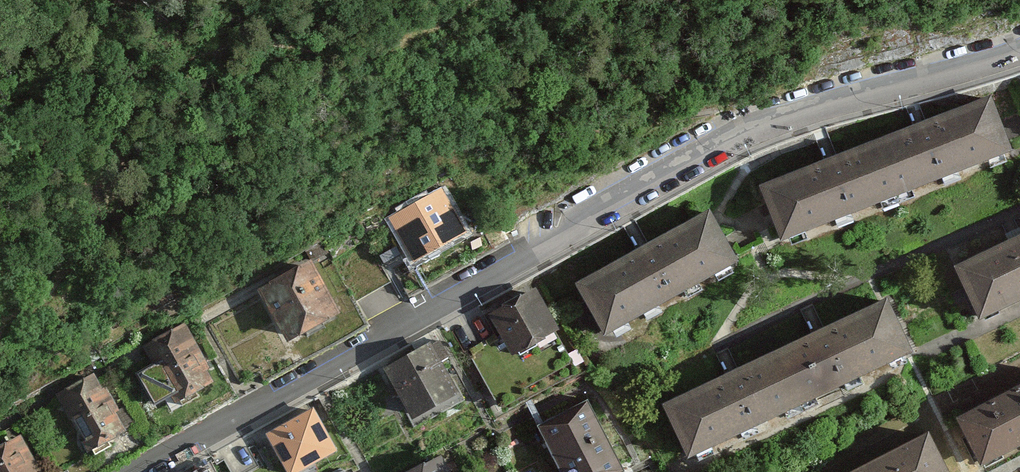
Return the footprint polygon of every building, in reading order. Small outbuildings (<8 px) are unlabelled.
[(881,157),(903,212),(1019,169),(1019,168),(998,113),(881,157)] [(881,157),(763,201),(787,255),(903,212),(881,157)] [(393,222),(422,272),(473,243),(445,193),(393,222)] [(721,214),(586,292),(618,347),(753,269),(721,214)] [(958,269),(979,316),(1019,298),(1019,242),(958,269)] [(266,295),(295,350),(350,321),(320,266),(266,295)] [(541,292),(494,318),(517,364),(567,336),(541,292)] [(776,355),(804,412),(912,362),(900,336),(885,304),(819,334),(776,355)] [(142,350),(173,414),(222,391),(191,326),(142,350)] [(443,346),(390,373),(418,427),(471,400),(443,346)] [(732,376),(660,411),(687,467),(804,412),(776,355),(732,376)] [(59,402),(91,461),(139,436),(107,376),(59,402)] [(960,423),(985,471),(1014,471),(1019,469),(1019,392),(960,423)] [(546,433),(568,471),(636,471),(599,404),(546,433)] [(272,438),(289,471),(325,471),(347,461),(323,412),(272,438)] [(0,453),(0,471),(43,471),(23,439),(0,453)] [(873,471),(955,471),(937,439),(873,471)] [(427,471),(456,471),(449,460),(427,471)]
